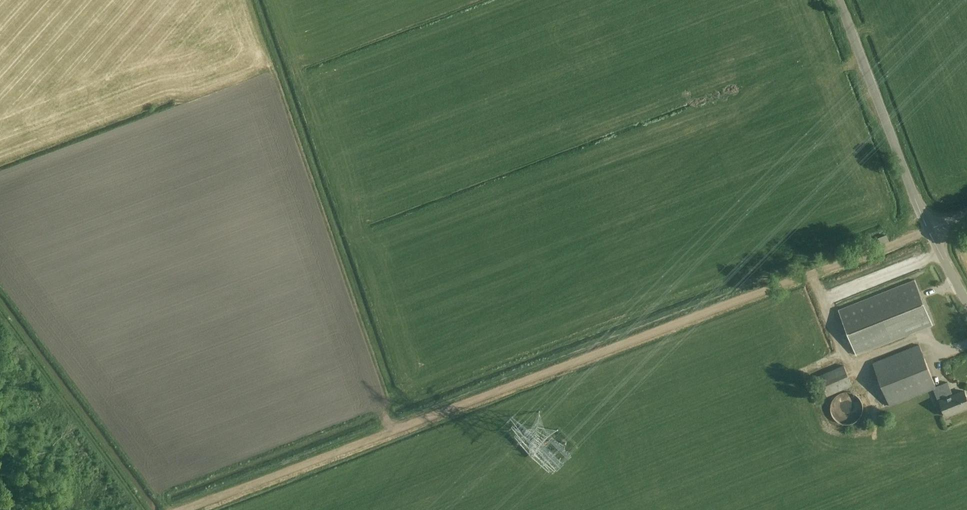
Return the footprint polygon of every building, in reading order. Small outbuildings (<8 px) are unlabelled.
[(889,242),(886,236),(878,239),(880,245),(889,242)] [(933,325),(915,280),(839,310),(857,355),(933,325)] [(919,345),(873,363),(890,406),(933,389),(939,402),(940,402),(945,416),(966,408),(966,397),(965,391),(953,396),(948,383),(936,387),(919,345)] [(853,386),(844,366),(819,376),(828,396),(853,386)] [(831,408),(831,409),(831,410),(832,411),(832,412),(832,413),(832,414),(833,414),(833,415),(833,416),(834,417),(834,418),(835,418),(835,419),(836,419),(836,420),(837,420),(837,421),(838,421),(838,422),(839,422),(840,422),(840,423),(841,423),(842,423),(843,424),(844,424),(845,424),(846,424),(847,424),(848,424),(849,424),(850,424),(851,424),(852,424),(852,423),(853,423),(854,423),(855,422),(856,422),(857,421),(858,421),(858,420),(859,419),(860,419),(860,418),(861,417),(861,416),(862,415),(862,414),(863,413),(863,412),(863,411),(863,410),(863,409),(863,408),(863,407),(863,406),(863,405),(863,404),(863,403),(862,403),(862,402),(862,401),(861,401),(861,400),(861,399),(860,399),(860,398),(859,398),(859,397),(858,397),(858,396),(857,396),(857,395),(856,395),(855,394),(854,394),(853,393),(852,393),(851,393),(850,393),(850,392),(849,392),(848,392),(847,392),(846,392),(845,392),(845,393),(844,393),(843,393),(842,393),(841,393),(841,394),(840,394),(839,394),(839,395),(838,395),(838,396),(837,396),(836,397),(835,398),(834,399),(834,400),(833,401),(833,402),(832,403),(832,404),(832,405),(832,406),(831,407),(831,408)]
